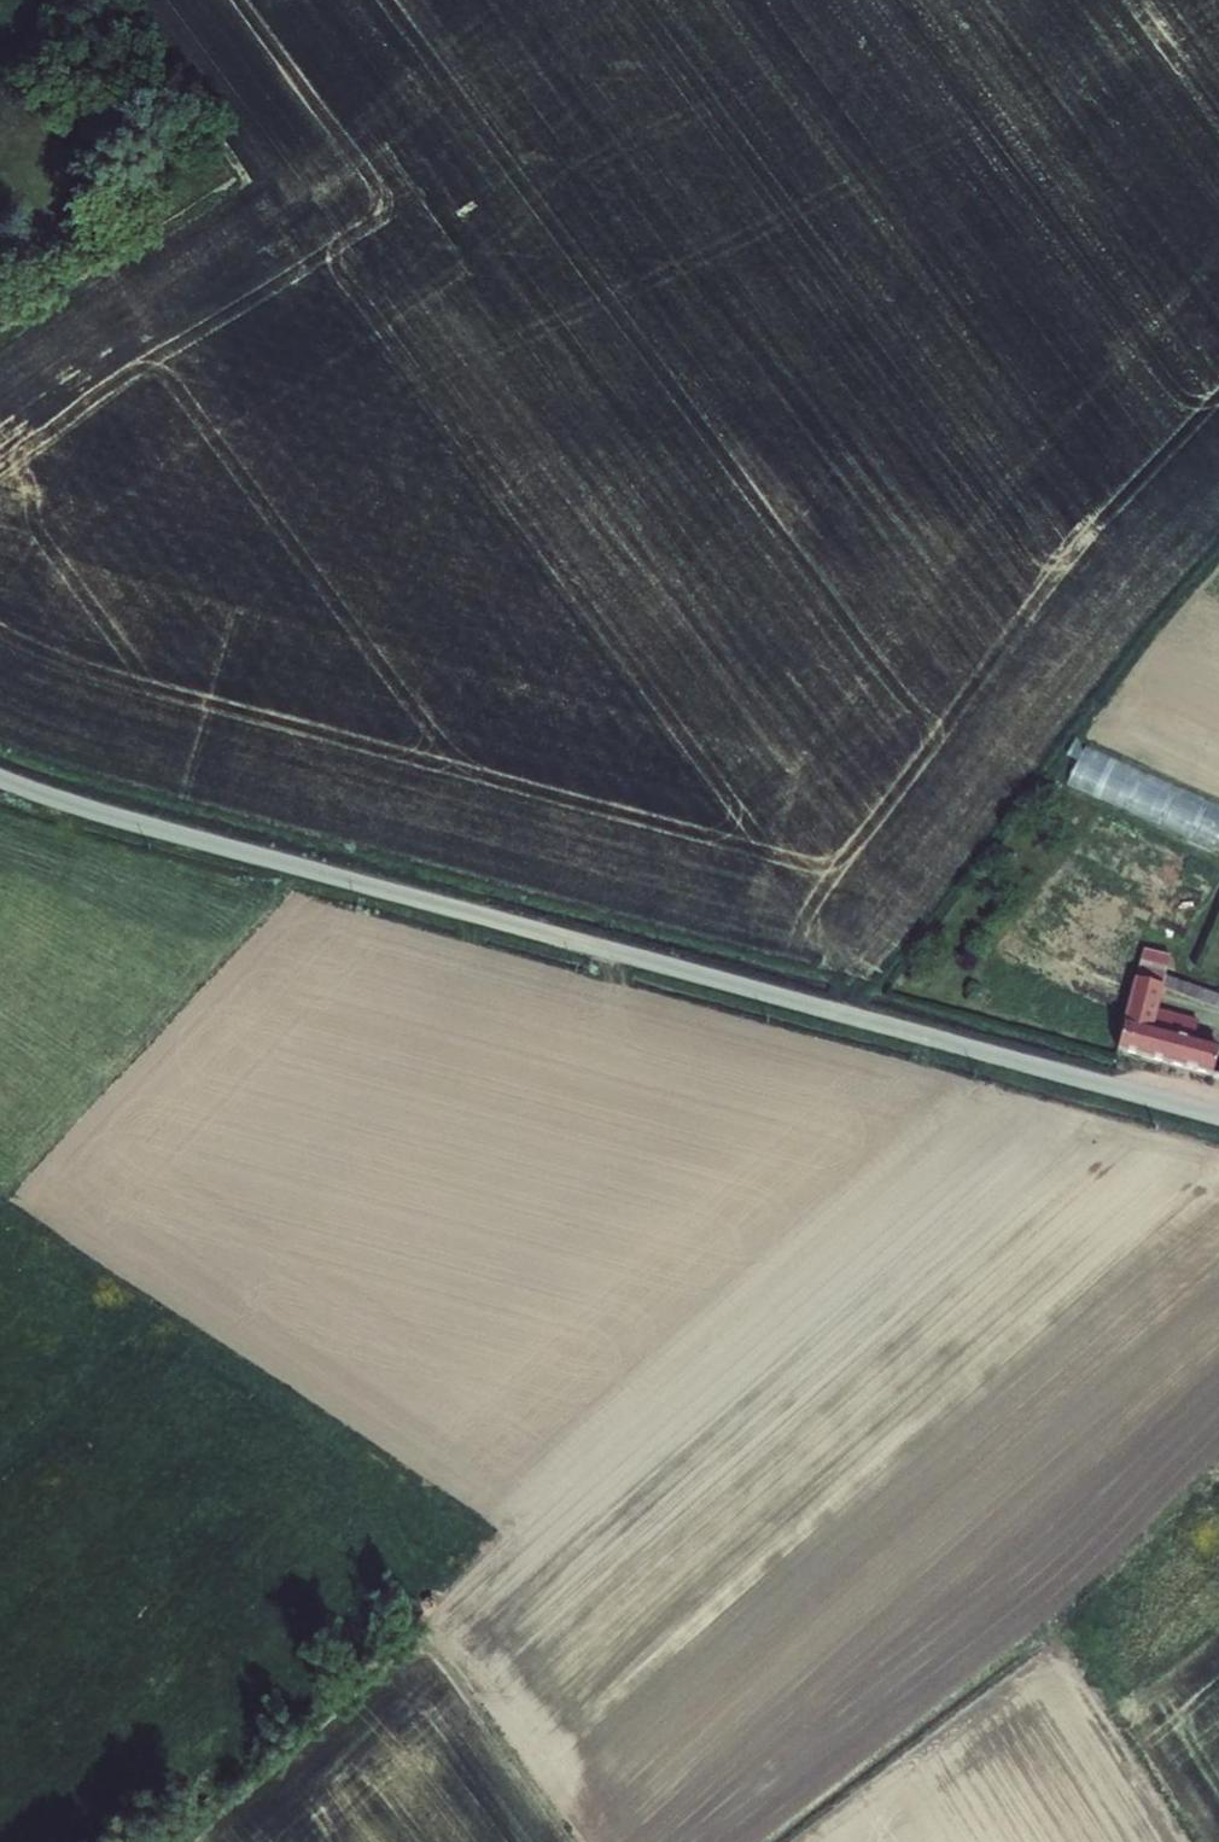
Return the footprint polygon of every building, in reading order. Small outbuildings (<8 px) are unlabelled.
[(1215,1016),(1211,1035),(1193,1030),(1197,1011),(1146,998),(1133,1046),(1186,1060),(1187,1056),(1218,1065),(1218,1017),(1215,1016)]
